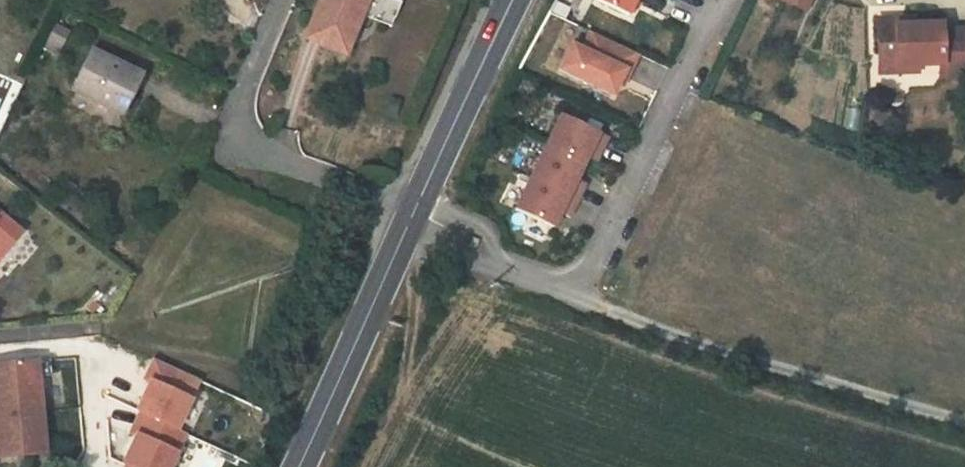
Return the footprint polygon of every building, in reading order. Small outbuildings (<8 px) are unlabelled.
[(306,37),(345,53),(366,0),(320,0),(306,37)] [(628,15),(635,0),(597,0),(628,15)] [(878,19),(879,53),(894,53),(896,65),(918,65),(939,65),(941,76),(964,75),(964,30),(940,30),(939,24),(914,24),(894,24),(894,19),(878,19)] [(573,45),(560,70),(613,95),(618,83),(624,71),(629,73),(638,54),(591,32),(583,50),(573,45)] [(140,74),(92,51),(73,91),(121,114),(140,74)] [(918,70),(918,65),(896,65),(894,53),(879,53),(879,72),(918,70)] [(629,73),(624,71),(618,83),(623,85),(629,73)] [(608,136),(562,114),(516,208),(553,227),(560,212),(569,216),(586,183),(576,179),(587,157),(591,149),(600,153),(608,136)] [(600,153),(591,149),(587,157),(596,161),(600,153)] [(18,235),(0,220),(0,258),(18,235)] [(470,237),(468,244),(475,246),(477,240),(470,237)] [(148,383),(135,410),(138,412),(175,429),(198,380),(153,359),(144,379),(148,383)] [(0,364),(0,457),(44,453),(36,361),(0,364)] [(138,412),(129,432),(132,434),(119,463),(124,465),(128,466),(169,466),(175,454),(168,450),(178,431),(175,429),(138,412)]
